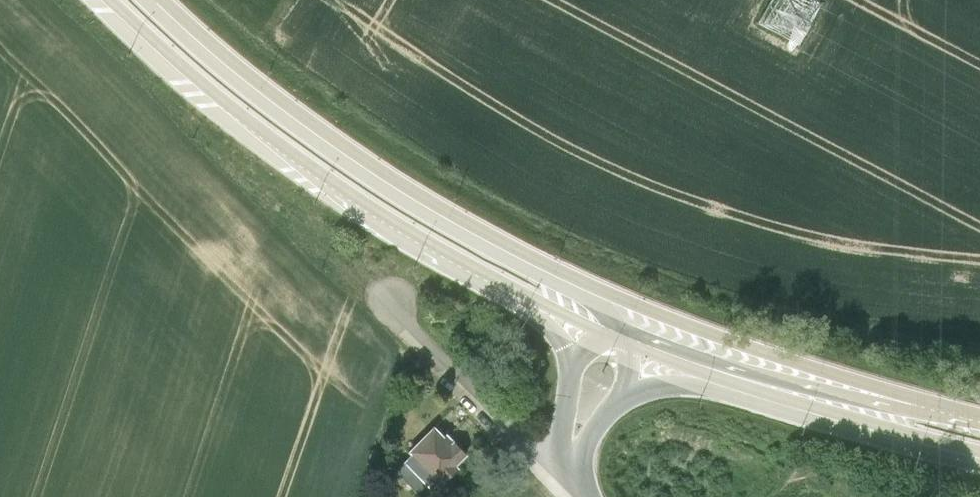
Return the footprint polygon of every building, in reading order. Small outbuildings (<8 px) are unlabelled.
[(410,455),(403,462),(432,490),(441,480),(444,483),(456,471),(454,468),(467,455),(453,440),(446,434),(444,436),(433,426),(408,452),(410,455)]
